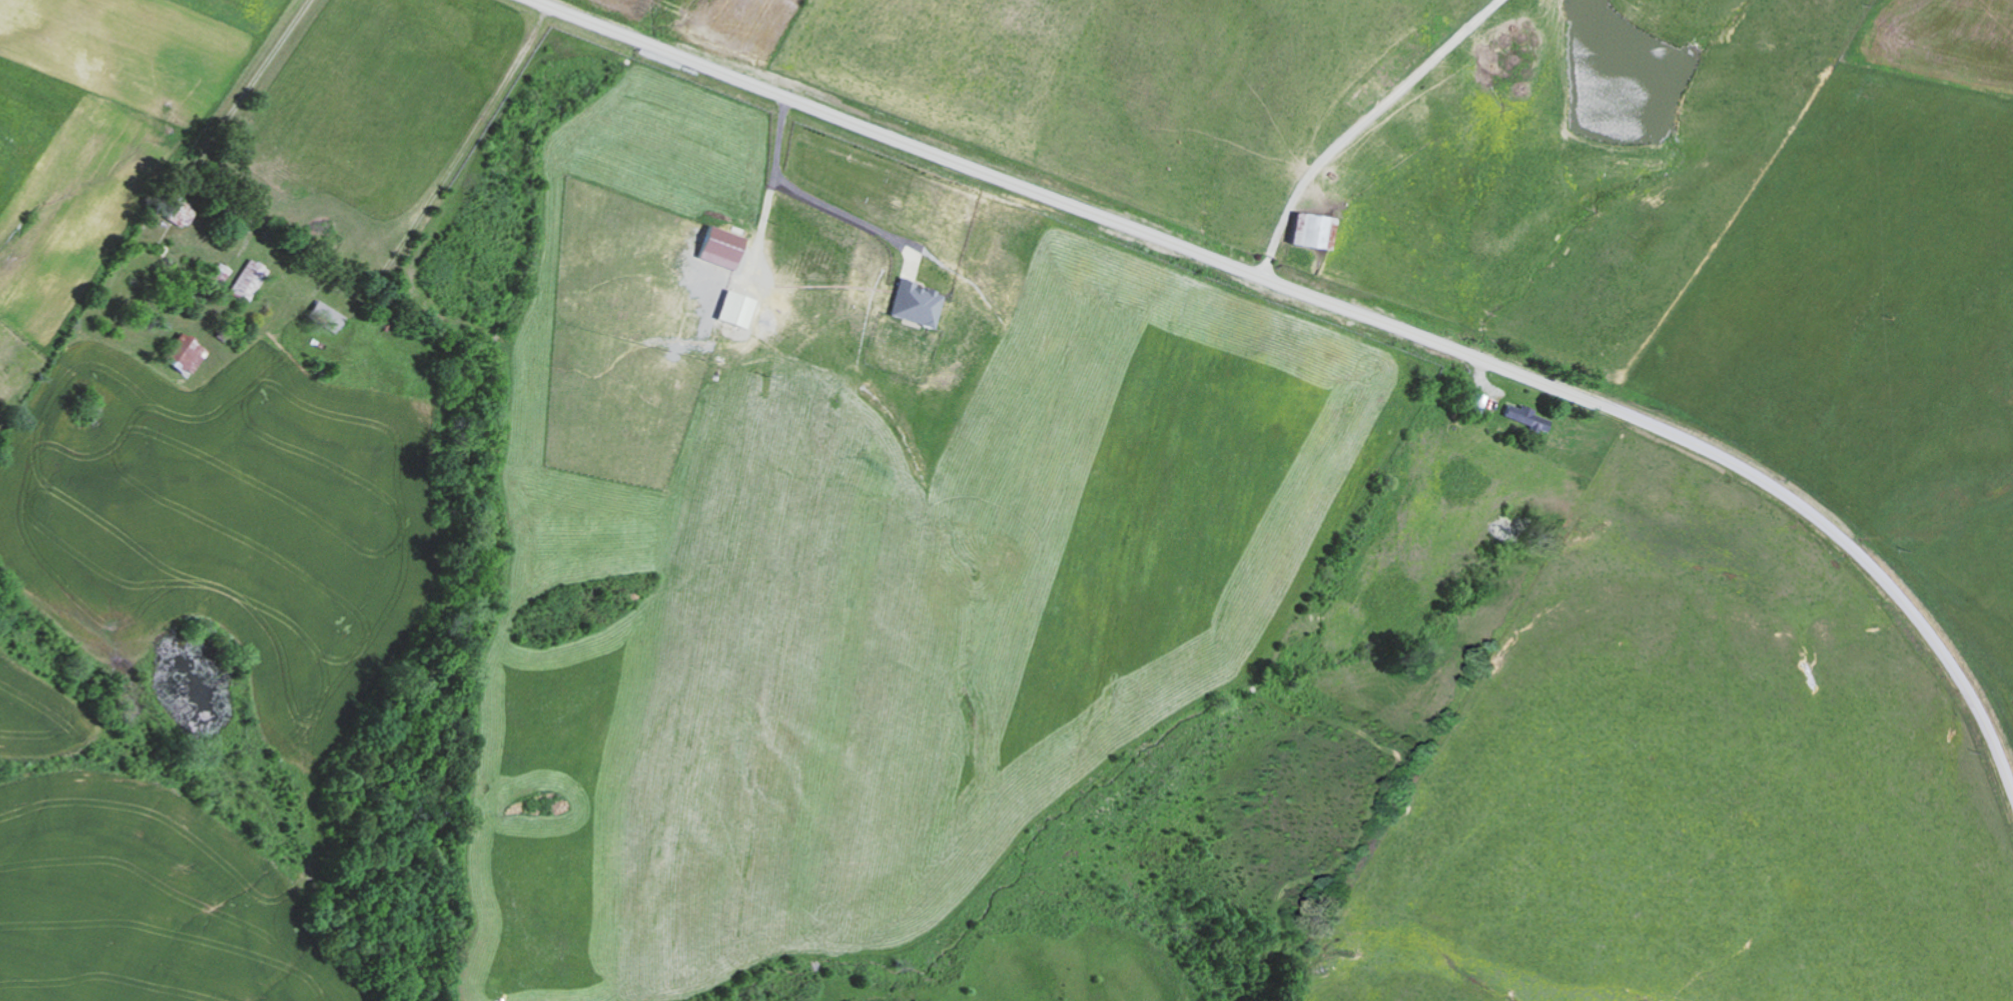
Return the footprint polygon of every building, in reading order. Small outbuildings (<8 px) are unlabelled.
[(197,208),(178,198),(167,217),(186,228),(197,208)] [(1291,247),(1330,252),(1334,219),(1295,214),(1291,247)] [(746,237),(709,224),(698,257),(735,270),(746,237)] [(268,268),(249,258),(232,293),(251,303),(268,268)] [(232,270),(220,263),(211,277),(223,284),(232,270)] [(890,316),(935,328),(944,293),(899,281),(890,316)] [(747,329),(757,299),(728,289),(718,319),(747,329)] [(346,316),(318,301),(309,316),(337,331),(346,316)] [(209,350),(181,332),(165,356),(173,362),(170,365),(182,373),(185,368),(193,374),(209,350)] [(1468,410),(1484,414),(1488,394),(1473,391),(1468,410)] [(1546,433),(1551,420),(1534,414),(1535,409),(1521,405),(1520,408),(1509,404),(1504,418),(1546,433)]
